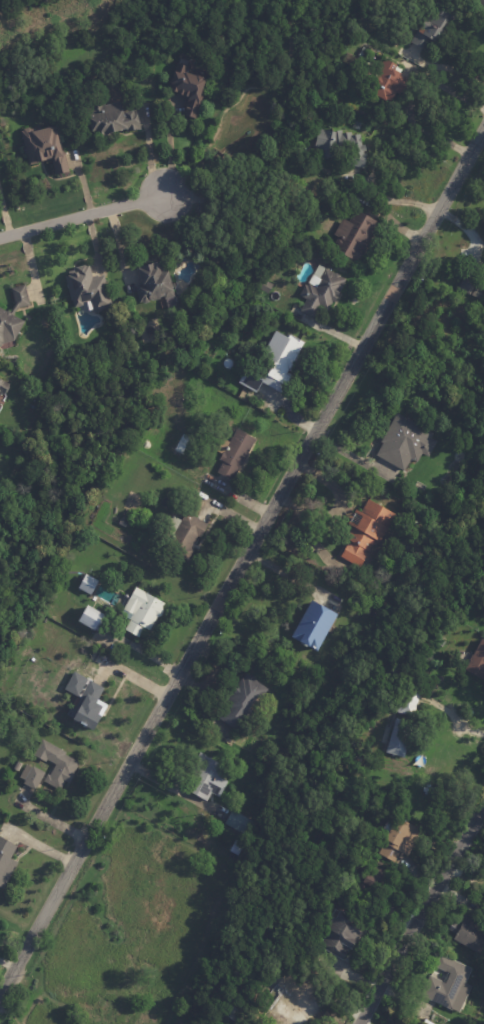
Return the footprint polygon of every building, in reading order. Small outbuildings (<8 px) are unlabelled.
[(455,17),(444,39),(438,36),(435,42),(433,41),(427,51),(412,43),(434,3),(442,8),(441,9),(455,17)] [(399,68),(403,69),(400,74),(402,74),(401,77),(414,83),(406,98),(397,94),(392,104),(367,92),(381,63),(389,61),(398,65),(397,67),(399,68)] [(188,68),(187,71),(197,74),(204,76),(204,78),(206,78),(200,96),(203,97),(196,119),(183,115),(188,98),(177,95),(177,94),(172,92),(172,90),(169,89),(177,63),(189,67),(188,68)] [(137,113),(141,127),(140,128),(127,131),(125,127),(105,132),(105,133),(104,134),(100,135),(100,134),(98,134),(97,128),(92,129),(89,116),(87,106),(91,105),(91,104),(103,101),(103,103),(106,104),(120,100),(122,107),(123,107),(125,114),(126,114),(125,110),(133,108),(134,113),(137,113)] [(64,153),(69,172),(56,175),(51,157),(37,161),(37,163),(30,165),(22,132),(23,131),(24,129),(29,128),(31,129),(31,131),(52,125),(53,126),(55,125),(62,153),(64,152),(64,153)] [(365,168),(365,169),(351,166),(350,152),(341,151),(341,160),(330,158),(329,161),(324,160),(325,157),(318,156),(319,149),(315,148),(319,130),(342,131),(343,134),(350,133),(351,137),(360,135),(363,146),(366,146),(367,152),(364,152),(364,154),(368,155),(365,168)] [(372,220),(380,225),(357,265),(333,250),(336,245),(335,243),(338,239),(340,239),(334,235),(344,220),(349,223),(356,211),(372,220)] [(155,263),(155,265),(166,262),(168,269),(175,296),(166,298),(165,294),(162,295),(161,294),(160,298),(153,299),(151,297),(149,298),(150,299),(149,301),(145,302),(142,301),(140,301),(136,284),(143,282),(139,267),(143,266),(142,264),(154,261),(155,263)] [(90,265),(93,277),(104,274),(112,306),(94,311),(91,299),(82,302),(83,304),(75,307),(72,299),(71,299),(65,275),(74,273),(74,271),(76,270),(76,266),(85,264),(86,265),(89,264),(90,265)] [(340,293),(338,297),(339,298),(335,304),(333,302),(328,312),(319,307),(318,310),(319,311),(315,319),(301,311),(307,300),(300,296),(306,285),(308,287),(309,284),(308,284),(313,275),(314,276),(319,265),(336,274),(341,277),(346,280),(345,283),(345,284),(340,293)] [(478,283),(483,273),(483,291),(479,300),(458,289),(465,276),(478,283)] [(273,283),(268,293),(254,285),(259,276),(273,283)] [(14,340),(0,346),(0,307),(9,312),(15,303),(11,287),(25,284),(26,286),(30,304),(17,308),(13,314),(25,320),(14,340)] [(302,343),(275,330),(255,372),(245,367),(238,383),(256,392),(260,383),(282,393),(290,375),(287,374),(302,343)] [(4,394),(0,392),(0,378),(2,379),(9,384),(7,387),(4,394)] [(401,469),(376,454),(383,442),(381,442),(398,413),(434,433),(432,438),(437,441),(429,457),(422,453),(418,461),(412,457),(405,471),(401,469)] [(245,459),(239,470),(239,469),(233,480),(217,472),(223,461),(219,459),(223,453),(217,449),(224,438),(230,442),(237,428),(255,439),(246,455),(247,455),(245,459)] [(356,565),(341,557),(350,540),(347,538),(353,526),(349,523),(356,509),(362,512),(369,499),(396,514),(381,542),(376,539),(361,567),(356,565)] [(197,518),(208,524),(200,537),(197,536),(190,548),(194,550),(188,561),(166,548),(170,540),(162,535),(173,515),(182,520),(186,512),(197,518)] [(127,524),(125,528),(118,524),(118,523),(112,520),(114,516),(122,519),(124,515),(128,517),(125,521),(127,522),(127,524)] [(97,581),(85,574),(77,588),(90,595),(97,581)] [(161,616),(157,618),(150,630),(144,627),(139,637),(125,629),(130,619),(121,614),(136,587),(165,603),(162,608),(163,611),(161,616)] [(313,600),(338,614),(318,650),(292,636),(312,600),(313,600)] [(79,611),(76,615),(68,609),(71,605),(79,610),(79,611)] [(78,623),(98,631),(105,614),(85,605),(78,623)] [(483,639),(483,672),(470,665),(483,639)] [(235,729),(219,718),(226,708),(224,706),(227,701),(226,700),(242,677),(243,678),(247,673),(268,689),(262,699),(258,696),(250,708),(257,713),(251,720),(247,717),(237,731),(235,729)] [(92,681),(104,688),(98,699),(108,705),(97,724),(76,712),(86,696),(83,694),(90,680),(92,681)] [(422,689),(415,716),(393,711),(399,684),(422,689)] [(412,728),(404,758),(386,753),(396,717),(414,723),(412,728)] [(68,782),(65,781),(60,790),(44,781),(47,774),(50,776),(56,765),(47,760),(46,762),(34,755),(42,739),(66,753),(65,755),(79,763),(68,782)] [(213,792),(212,792),(207,801),(185,790),(194,773),(191,771),(200,753),(205,755),(204,755),(226,767),(219,779),(225,781),(218,795),(213,792)] [(23,764),(18,772),(15,770),(19,762),(23,764)] [(45,773),(35,790),(23,784),(25,780),(20,777),(26,765),(32,768),(33,766),(45,773)] [(232,828),(225,824),(232,810),(255,823),(248,837),(232,828)] [(407,855),(401,852),(396,863),(379,853),(398,818),(422,831),(408,856),(407,855)] [(3,890),(0,888),(0,837),(17,846),(10,859),(18,863),(3,890)] [(359,859),(386,871),(370,909),(349,900),(360,874),(354,871),(359,859)] [(326,865),(333,868),(330,878),(322,874),(326,865)] [(348,954),(344,961),(319,946),(324,939),(322,937),(333,917),(336,919),(341,912),(369,929),(356,951),(351,948),(348,954)] [(480,929),(483,931),(483,956),(454,940),(457,934),(449,930),(454,920),(459,922),(463,914),(467,916),(483,924),(480,929)] [(465,1001),(460,1013),(421,996),(430,976),(446,983),(451,974),(435,967),(440,954),(472,969),(466,984),(472,986),(465,1001)] [(296,972),(298,976),(302,974),(317,995),(298,1009),(287,994),(286,995),(278,985),(296,972)] [(284,1015),(280,1019),(270,1006),(281,997),(291,1009),(284,1015)] [(243,1011),(234,1020),(229,1014),(237,1006),(243,1011)]
